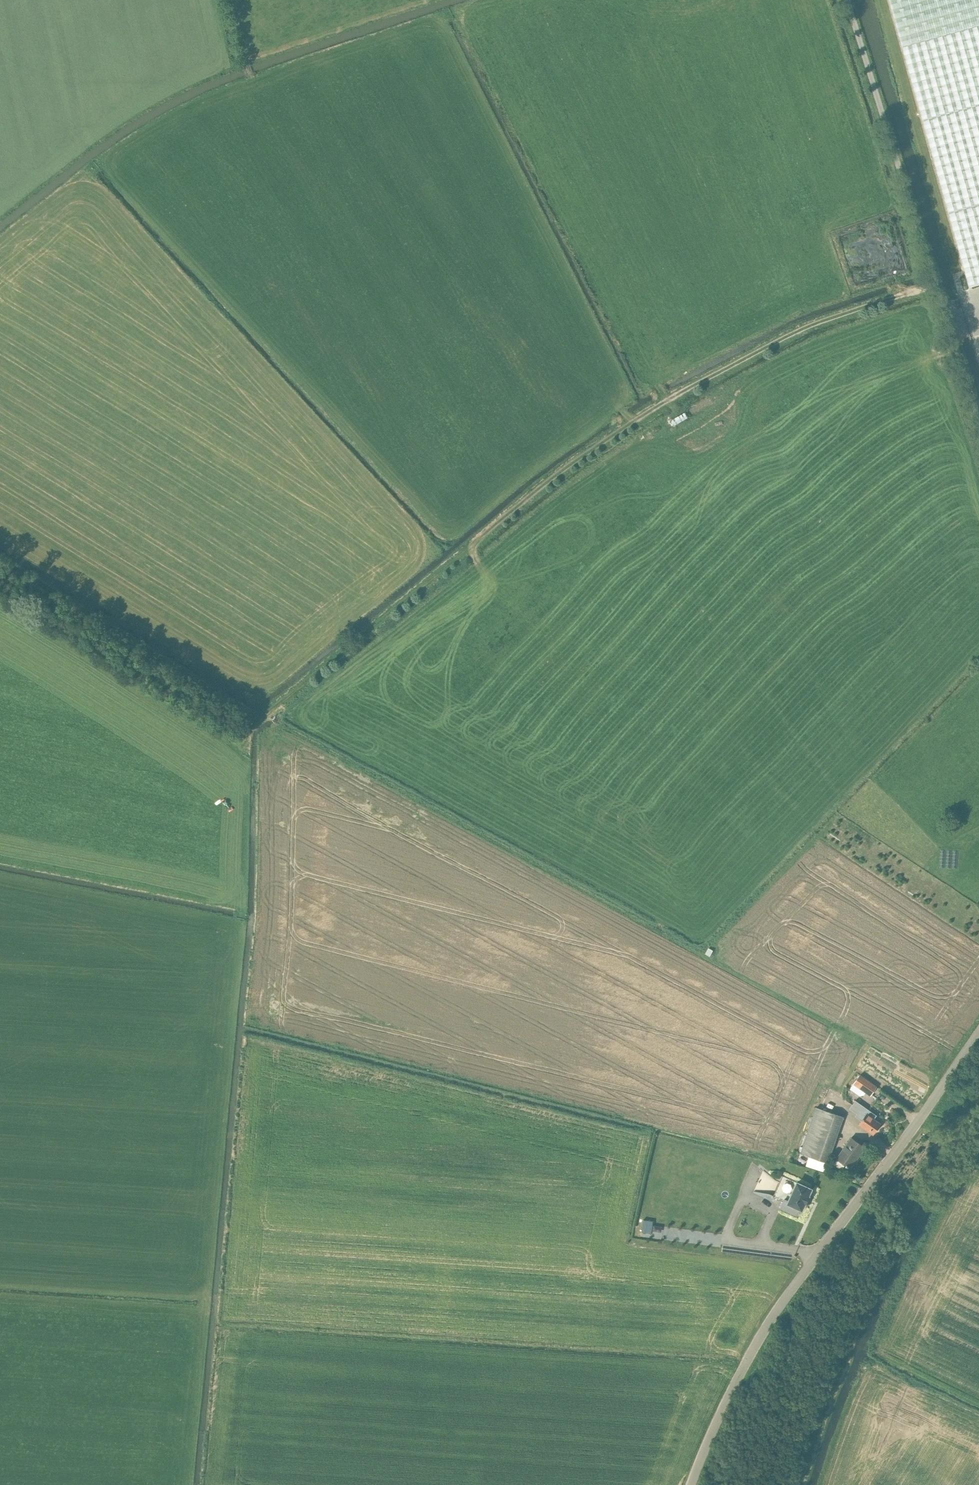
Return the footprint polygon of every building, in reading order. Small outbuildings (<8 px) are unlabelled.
[(969,287),(978,285),(978,0),(889,0),(969,287)] [(672,420),(674,426),(689,419),(687,414),(672,420)] [(860,1074),(850,1089),(860,1096),(864,1095),(865,1092),(870,1096),(877,1086),(860,1074)] [(856,1113),(855,1115),(861,1120),(858,1124),(866,1129),(873,1134),(881,1123),(874,1119),(876,1115),(855,1100),(849,1108),(856,1113)] [(815,1107),(799,1153),(809,1156),(806,1166),(826,1172),(828,1163),(843,1116),(815,1107)] [(850,1167),(864,1147),(851,1138),(836,1158),(837,1159),(835,1162),(835,1164),(839,1167),(843,1166),(845,1164),(850,1167)] [(778,1182),(773,1194),(784,1199),(780,1208),(797,1216),(800,1209),(802,1210),(805,1203),(806,1203),(809,1197),(808,1196),(811,1189),(797,1182),(794,1189),(778,1182)]
